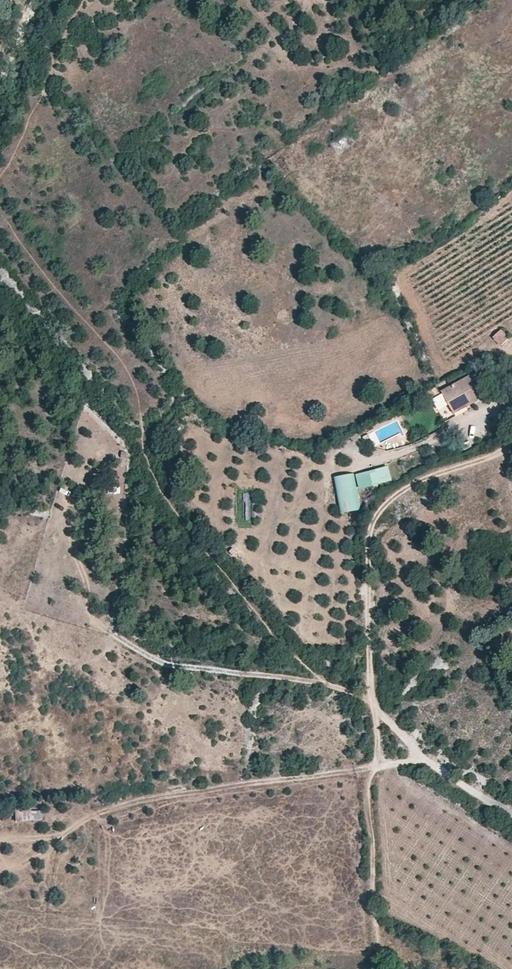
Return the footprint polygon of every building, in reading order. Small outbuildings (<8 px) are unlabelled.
[(501,336),(493,332),(488,341),(495,345),(499,343),(501,336)] [(466,379),(446,390),(457,413),(470,406),(468,403),(476,399),(474,396),(482,391),(473,375),(466,379)] [(433,441),(443,436),(440,430),(430,435),(433,441)] [(462,443),(465,449),(471,446),(469,440),(462,443)] [(388,466),(355,475),(359,489),(391,480),(388,466)] [(334,478),(341,513),(361,509),(354,474),(334,478)] [(31,821),(31,808),(18,808),(19,822),(31,821)]
